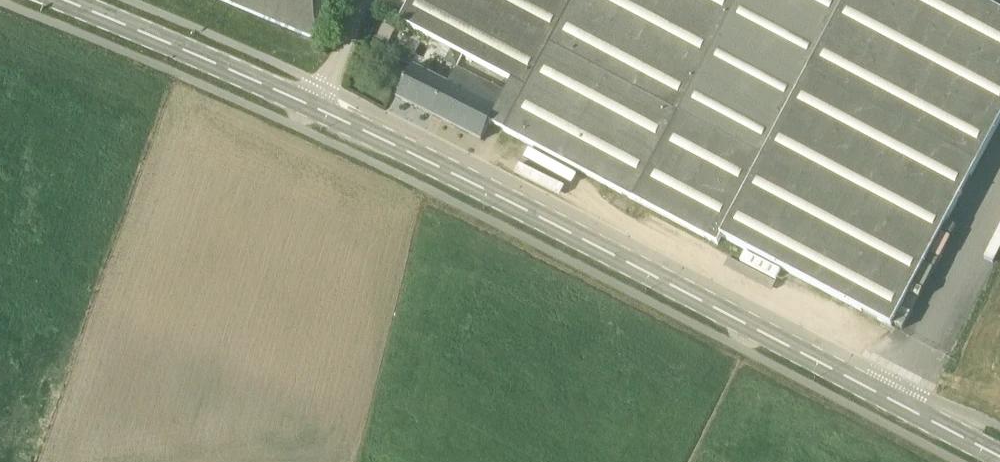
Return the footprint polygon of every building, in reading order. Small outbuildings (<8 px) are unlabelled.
[(312,37),(312,36),(314,37),(329,0),(225,0),(312,37)] [(513,82),(526,89),(505,132),(718,245),(722,237),(892,327),(999,122),(999,12),(977,0),(412,0),(400,22),(513,82)] [(452,50),(446,60),(456,66),(462,55),(452,50)] [(491,125),(505,132),(526,89),(513,82),(508,93),(457,66),(448,82),(413,67),(397,98),(483,142),(491,125)]
